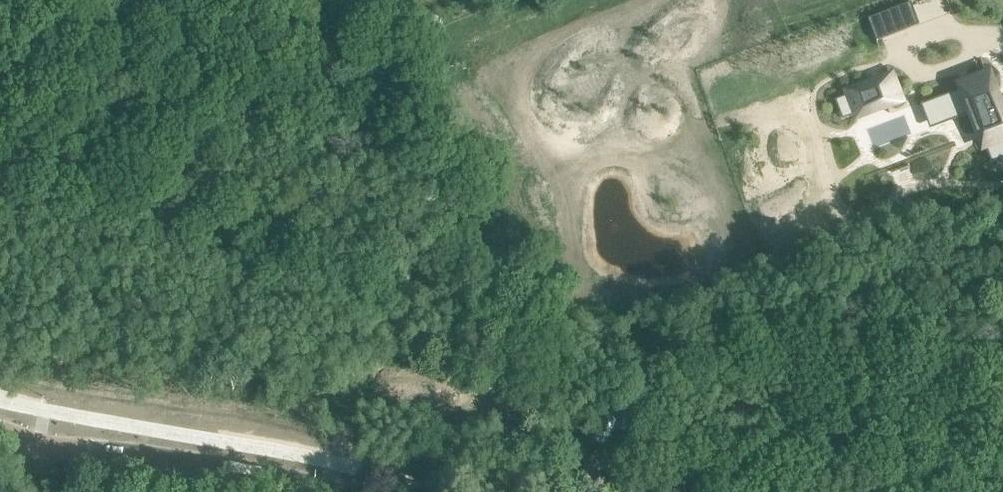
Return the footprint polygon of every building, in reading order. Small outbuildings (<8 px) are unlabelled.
[(373,0),(358,0),(366,13),(377,6),(373,0)] [(894,0),(863,9),(872,33),(903,23),(894,0)] [(846,85),(831,91),(839,111),(855,105),(855,107),(896,91),(886,69),(846,83),(846,85)] [(932,91),(943,117),(970,107),(989,158),(1002,152),(1002,118),(986,73),(932,91)] [(613,485),(597,474),(606,461),(595,453),(576,479),(580,482),(573,491),(607,491),(613,485)]
